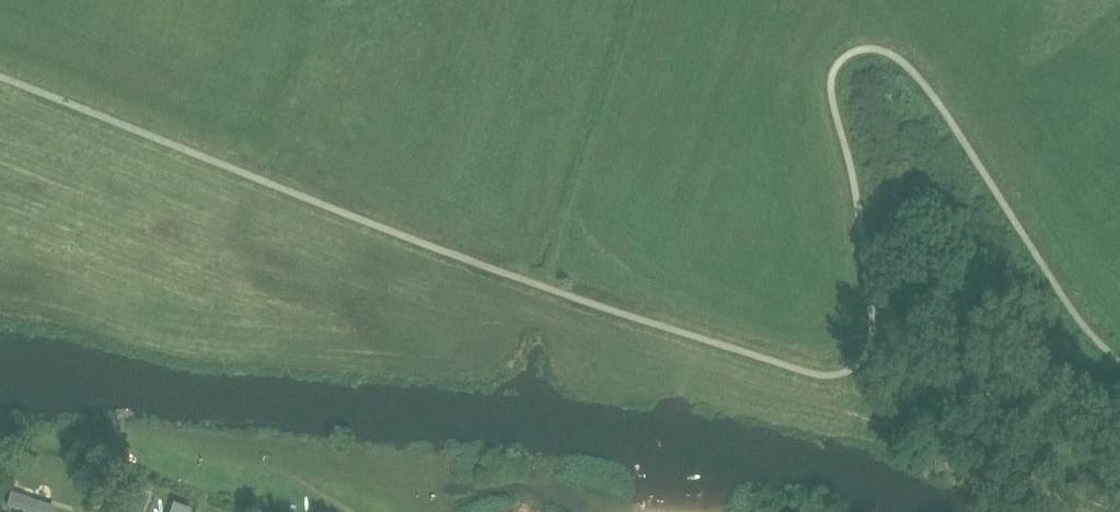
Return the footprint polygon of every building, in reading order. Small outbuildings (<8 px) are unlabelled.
[(5,504),(30,511),(52,511),(54,505),(10,491),(5,504)] [(192,506),(173,500),(169,511),(190,511),(192,506)]
